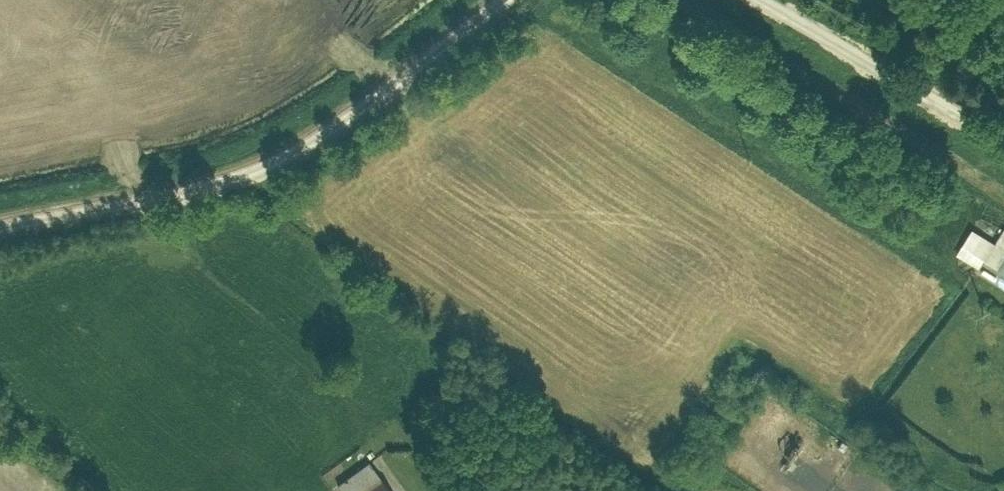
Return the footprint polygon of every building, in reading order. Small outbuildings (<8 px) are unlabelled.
[(1003,227),(982,262),(1003,275),(1003,228),(1003,227)] [(971,228),(956,253),(979,267),(994,242),(971,228)] [(341,490),(392,490),(371,462),(338,486),(341,490)]
